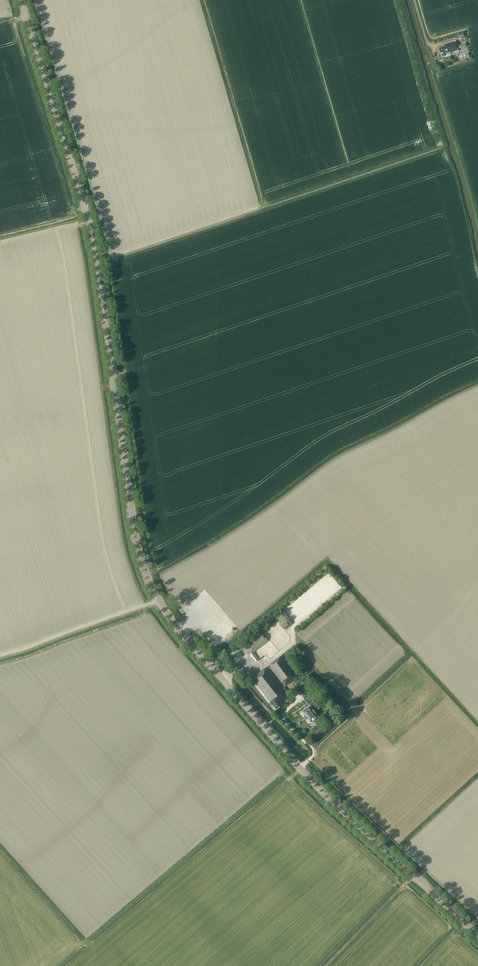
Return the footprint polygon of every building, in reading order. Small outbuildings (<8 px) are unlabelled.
[(457,46),(456,41),(443,44),(444,47),(438,49),(440,53),(442,52),(443,54),(449,52),(450,53),(458,51),(458,49),(457,46)] [(268,641),(260,630),(246,641),(254,652),(268,641)] [(297,677),(281,656),(251,680),(271,706),(272,705),(276,711),(283,706),(281,703),(290,696),(289,694),(296,688),(310,706),(302,712),(310,723),(312,722),(314,724),(318,721),(316,718),(319,717),(317,715),(319,713),(317,711),(320,709),(308,694),(306,696),(305,695),(304,696),(296,685),(287,692),(269,669),(270,668),(285,687),(288,684),(289,685),(295,680),(295,679),(297,677)]
